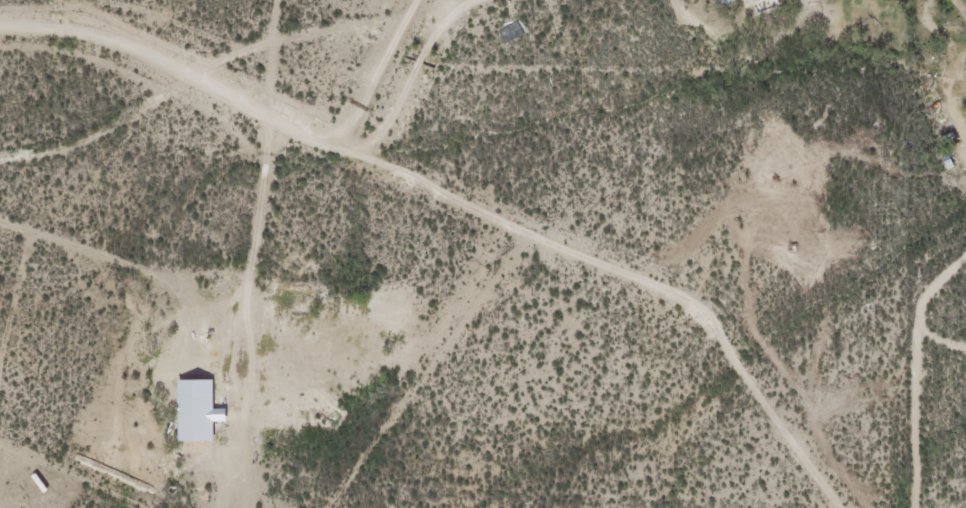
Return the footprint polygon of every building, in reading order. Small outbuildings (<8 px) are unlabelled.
[(724,9),(728,0),(714,0),(712,4),(724,9)] [(499,46),(520,37),(513,23),(492,33),(499,46)] [(937,178),(949,174),(944,159),(931,164),(937,178)] [(174,430),(188,430),(188,420),(174,420),(174,430)]
